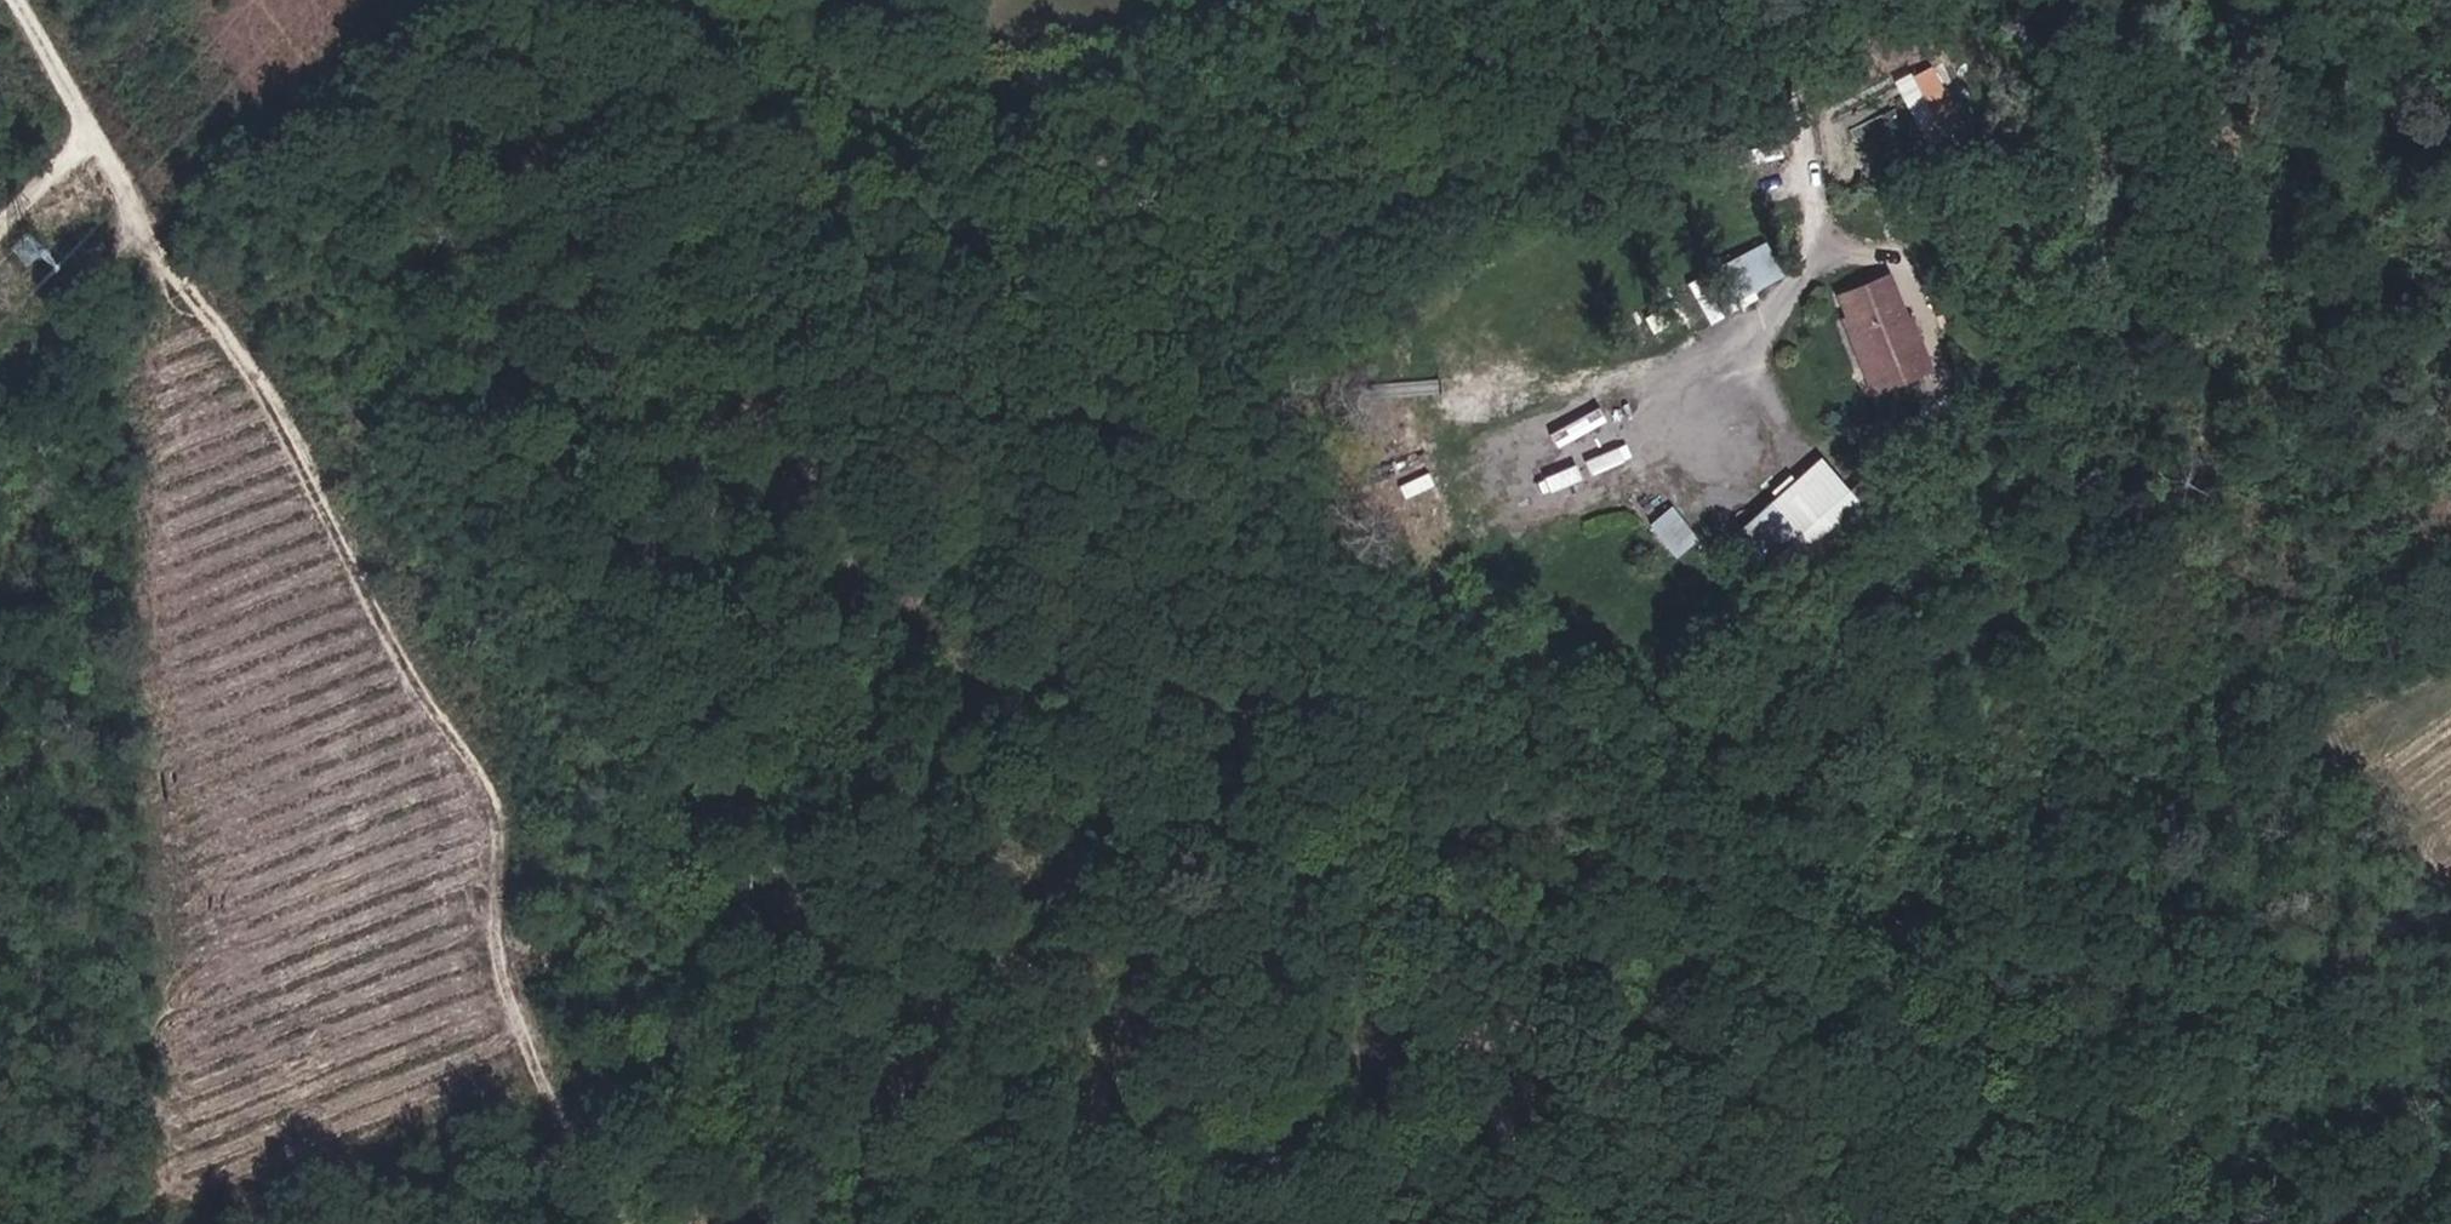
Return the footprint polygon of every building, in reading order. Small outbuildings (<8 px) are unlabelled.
[(1964,124),(1977,118),(1954,79),(1947,82),(1937,63),(1904,81),(1940,146),(1969,133),(1964,124)] [(1920,373),(1947,359),(1923,313),(1916,316),(1894,273),(1847,298),(1851,308),(1840,313),(1870,366),(1906,348),(1920,373)] [(1870,366),(1883,393),(1920,373),(1906,348),(1870,366)] [(1774,577),(1864,503),(1825,457),(1736,530),(1774,577)] [(1654,519),(1677,555),(1699,540),(1676,505),(1654,519)]
